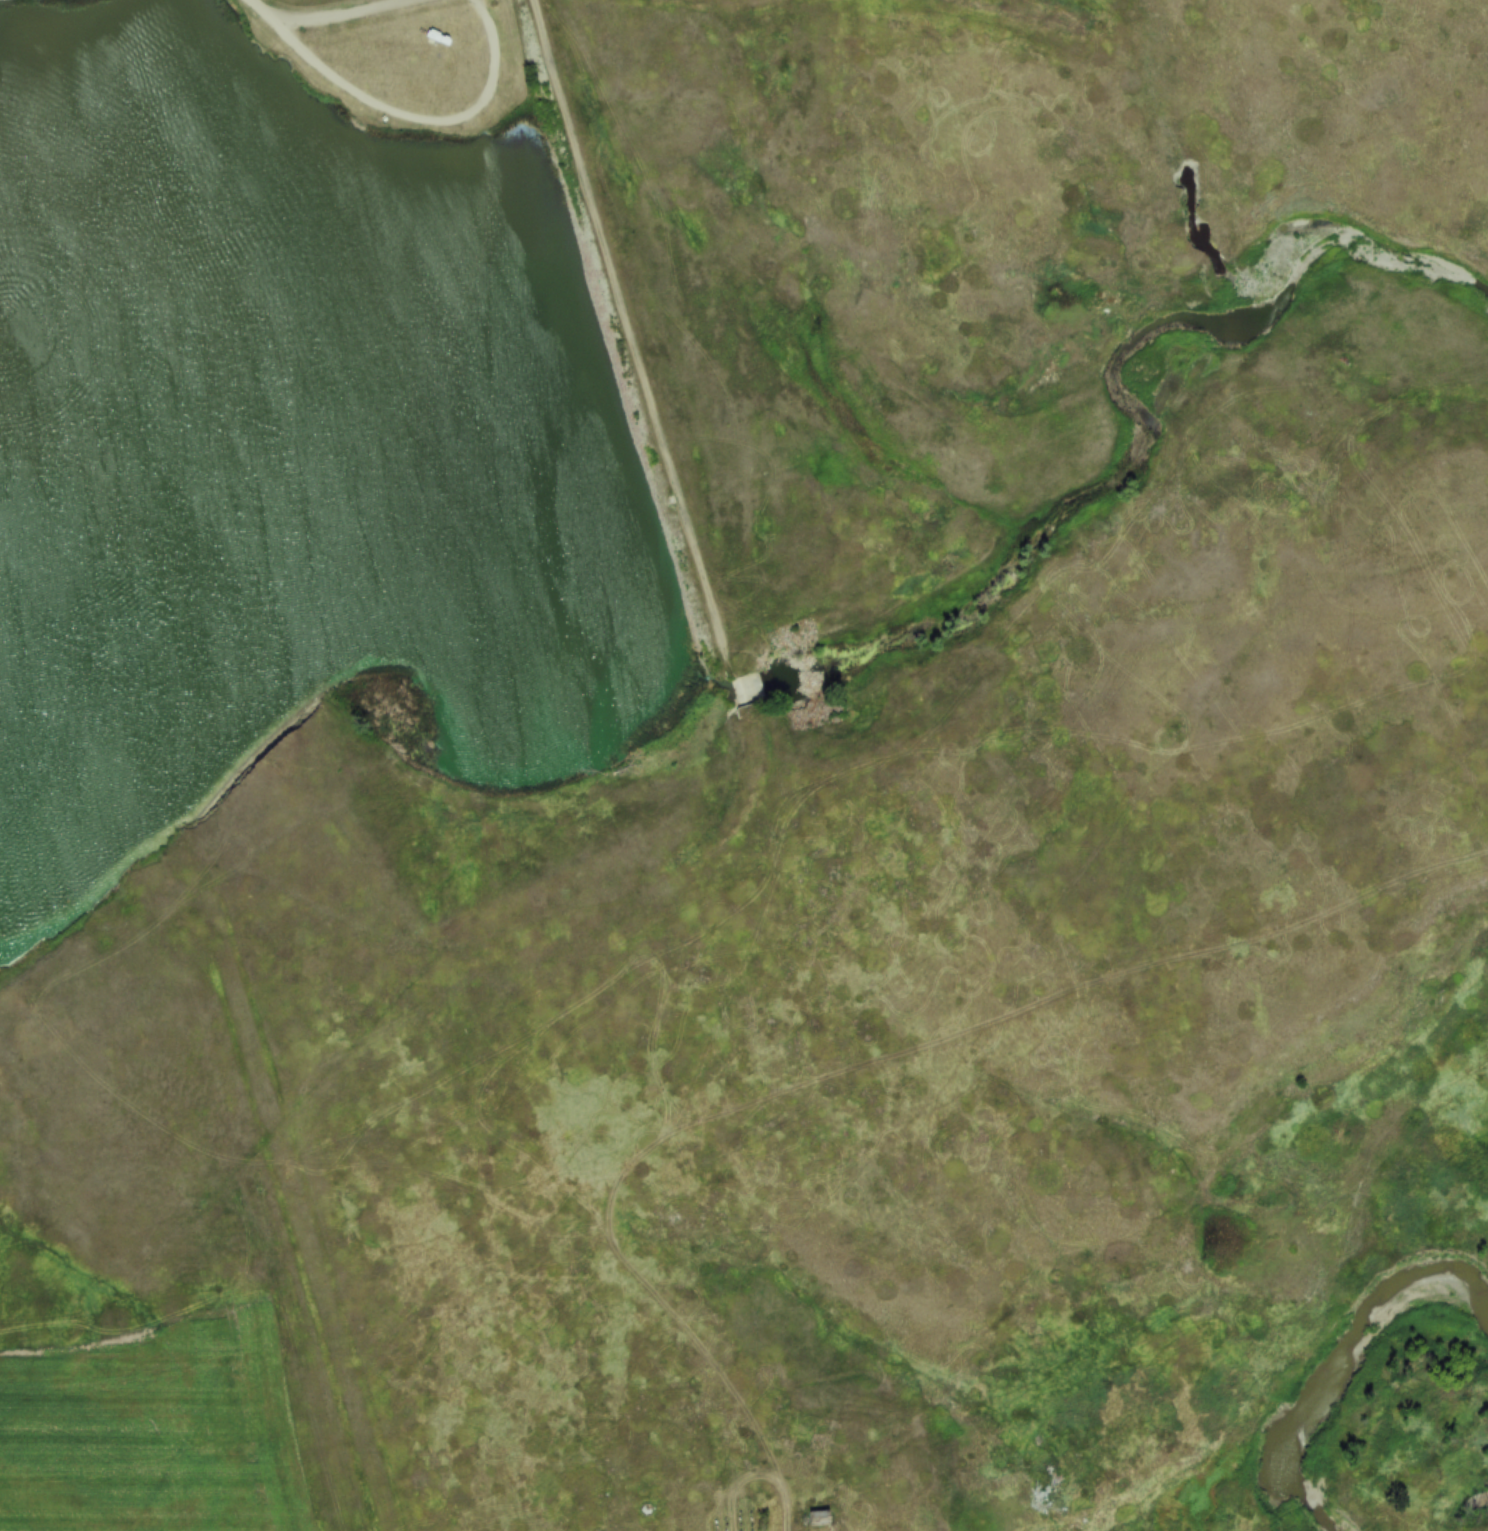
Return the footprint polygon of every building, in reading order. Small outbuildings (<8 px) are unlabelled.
[(809,1528),(830,1528),(830,1513),(809,1513),(809,1528)]
